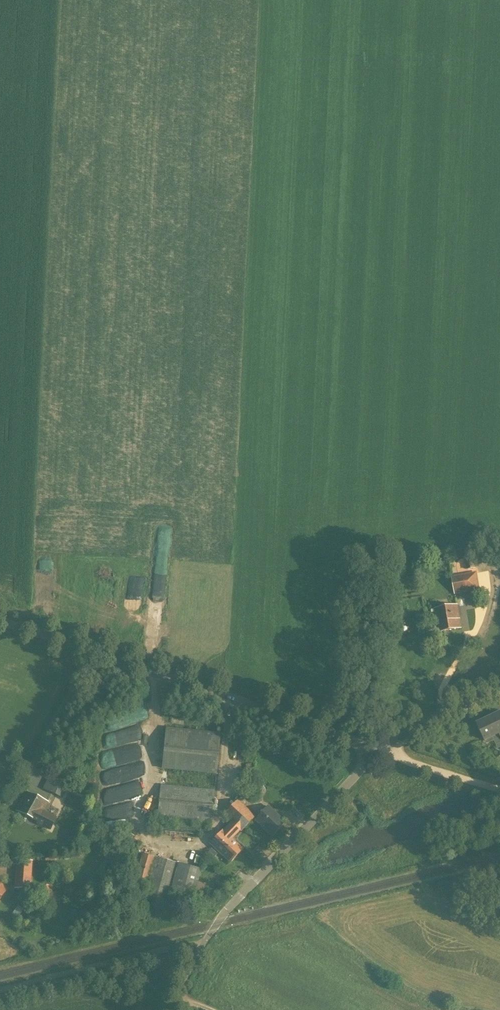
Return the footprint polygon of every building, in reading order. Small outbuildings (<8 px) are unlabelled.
[(477,568),(475,556),(464,558),(466,570),(477,568)] [(451,576),(455,595),(480,590),(477,572),(451,576)] [(461,629),(456,605),(435,609),(438,632),(461,629)] [(477,723),(485,740),(498,734),(499,738),(499,713),(477,723)] [(162,770),(216,776),(220,733),(166,726),(162,770)] [(139,779),(147,778),(145,763),(104,771),(107,789),(102,790),(105,803),(142,796),(139,779)] [(43,789),(63,798),(69,784),(50,775),(43,789)] [(265,789),(258,779),(251,784),(258,794),(265,789)] [(211,825),(214,790),(160,784),(157,817),(156,817),(155,822),(151,822),(151,830),(200,835),(200,832),(206,832),(206,825),(211,825)] [(71,786),(68,792),(84,799),(86,793),(71,786)] [(48,802),(27,792),(16,810),(33,820),(33,821),(51,829),(56,818),(43,812),(48,802)] [(230,821),(209,844),(230,863),(243,850),(232,839),(240,830),(241,831),(255,817),(237,801),(224,815),(230,821)] [(267,806),(255,820),(273,837),(283,824),(278,820),(280,818),(267,806)] [(217,854),(211,849),(205,855),(211,860),(217,854)] [(141,854),(134,883),(147,887),(143,898),(168,905),(170,891),(194,898),(201,869),(178,863),(141,854)] [(32,871),(15,870),(15,877),(14,889),(31,890),(32,871)]
